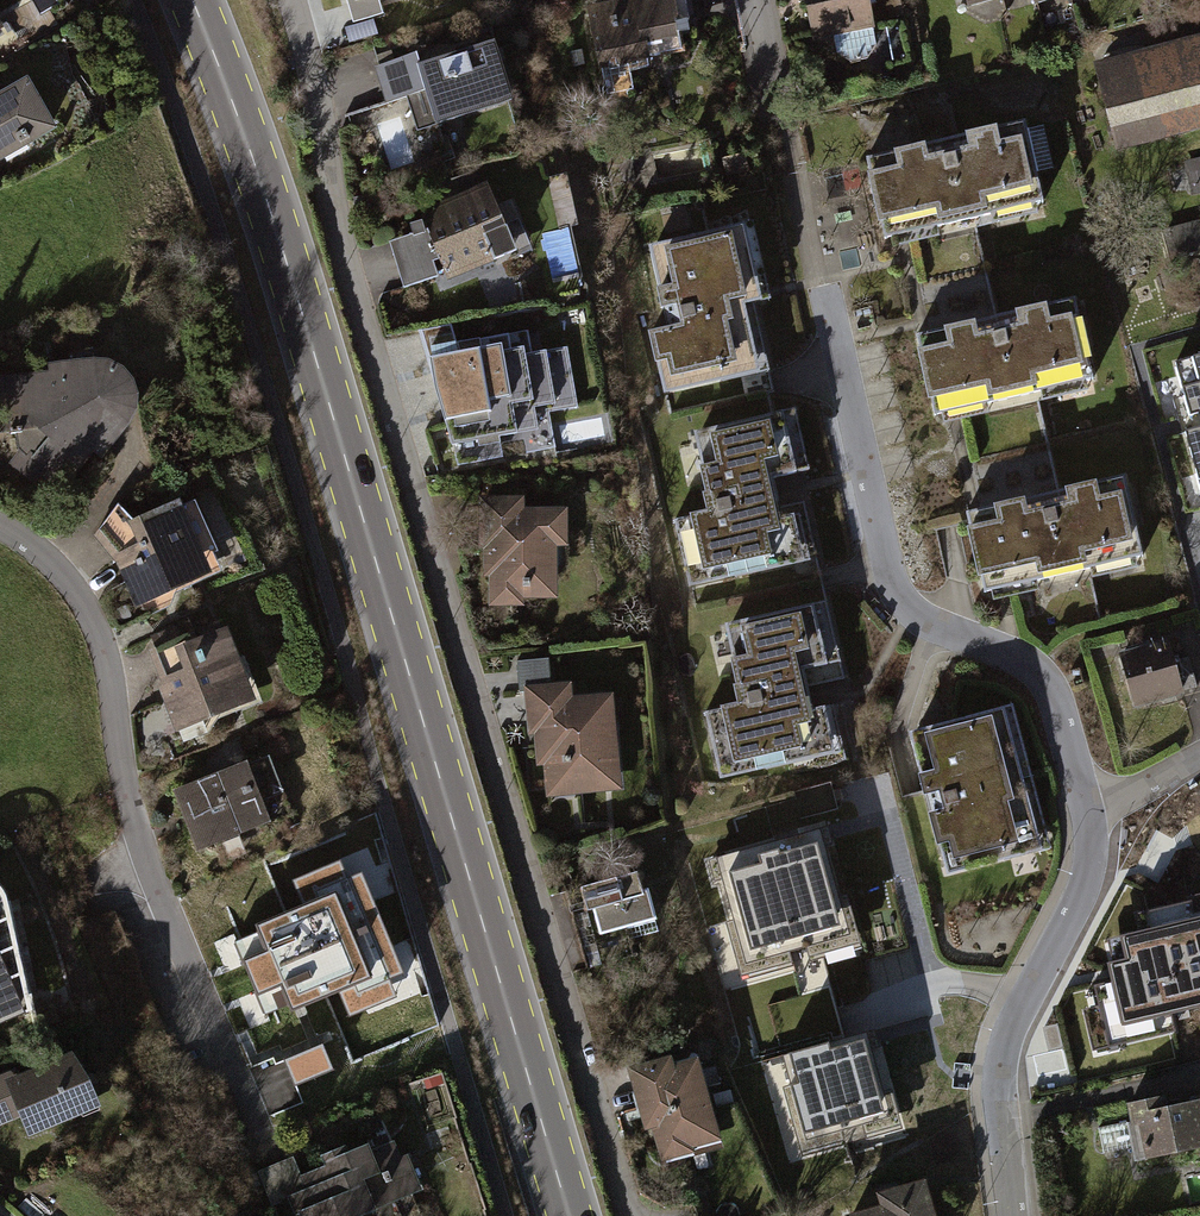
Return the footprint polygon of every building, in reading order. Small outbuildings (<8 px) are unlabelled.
[(591,5),(602,64),(686,49),(677,0),(617,0),(591,5)] [(810,41),(874,27),(868,0),(802,0),(810,41)] [(1093,66),(1117,160),(1199,138),(1199,39),(1093,66)] [(481,56),(410,81),(427,130),(498,105),(481,56)] [(57,141),(30,87),(0,102),(0,170),(57,141)] [(1023,132),(854,173),(871,242),(1040,201),(1023,132)] [(1184,168),(1190,195),(1199,193),(1199,164),(1184,168)] [(490,194),(418,213),(430,257),(502,239),(490,194)] [(544,239),(556,284),(581,277),(569,233),(544,239)] [(735,236),(633,260),(664,391),(766,367),(735,236)] [(1079,307),(911,349),(928,418),(1096,376),(1079,307)] [(518,347),(453,359),(464,420),(529,408),(518,347)] [(1173,364),(1192,432),(1185,434),(1199,489),(1199,356),(1173,364)] [(7,383),(0,438),(0,458),(33,495),(121,447),(138,419),(132,388),(87,370),(7,383)] [(780,432),(678,456),(709,587),(811,562),(780,432)] [(144,478),(101,534),(119,570),(137,623),(220,594),(189,508),(144,478)] [(1121,486),(952,528),(969,597),(1138,556),(1121,486)] [(554,520),(489,518),(486,608),(551,610),(554,520)] [(818,619),(716,643),(747,774),(849,750),(818,619)] [(230,647),(158,669),(181,742),(253,720),(230,647)] [(1171,653),(1113,665),(1122,713),(1180,702),(1171,653)] [(609,702),(538,702),(539,799),(610,798),(609,702)] [(1009,721),(906,745),(938,876),(1040,852),(1009,721)] [(256,766),(180,796),(209,869),(286,838),(256,766)] [(819,828),(690,863),(734,1027),(759,1020),(757,1011),(775,1006),(781,1029),(800,1024),(793,997),(821,989),(811,948),(849,938),(819,828)] [(638,874),(577,897),(594,941),(655,917),(638,874)] [(295,886),(223,914),(248,977),(320,949),(295,886)] [(27,1005),(0,889),(0,1020),(27,1005)] [(1139,923),(1105,987),(1124,997),(1117,1010),(1142,1023),(1159,992),(1145,985),(1156,964),(1168,971),(1178,952),(1159,942),(1163,935),(1139,923)] [(1199,1010),(1199,994),(1190,996),(1193,1011),(1199,1010)] [(348,1002),(270,1026),(289,1091),(368,1067),(348,1002)] [(689,1060),(632,1075),(654,1160),(712,1145),(689,1060)] [(0,1078),(0,1123),(15,1118),(25,1148),(97,1124),(78,1067),(17,1087),(12,1074),(0,1078)] [(1159,1104),(1158,1096),(1127,1102),(1131,1123),(1140,1121),(1148,1157),(1199,1146),(1199,1101),(1199,1096),(1159,1104)] [(318,1142),(341,1215),(368,1215),(423,1198),(397,1117),(318,1142)] [(856,1215),(929,1215),(927,1203),(856,1215)]
